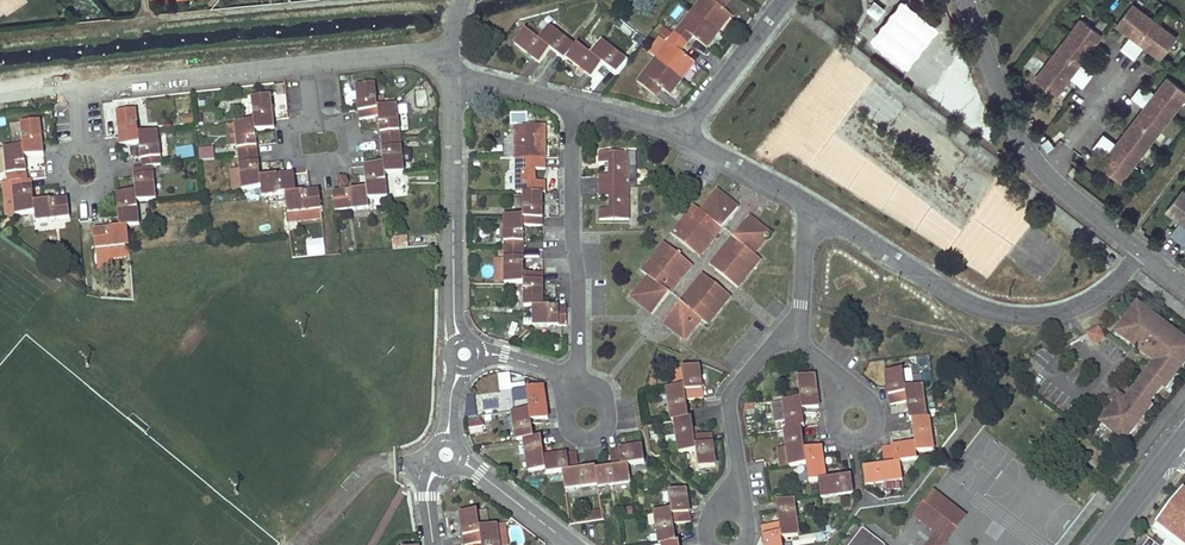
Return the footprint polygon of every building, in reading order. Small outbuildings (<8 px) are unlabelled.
[(0,14),(8,8),(10,11),(25,0),(0,0),(0,13),(0,14)] [(637,82),(651,92),(657,84),(671,95),(696,63),(682,52),(693,37),(707,48),(732,16),(718,5),(722,0),(701,0),(637,82)] [(878,19),(886,8),(874,0),(866,10),(878,19)] [(934,26),(905,4),(878,39),(907,62),(934,26)] [(1175,37),(1131,4),(1116,24),(1130,35),(1120,48),(1134,59),(1144,45),(1160,57),(1175,37)] [(1101,34),(1081,19),(1034,81),(1050,94),(1060,81),(1063,83),(1066,80),(1079,89),(1089,76),(1076,66),(1087,53),(1099,63),(1105,55),(1092,45),(1101,34)] [(538,41),(545,33),(532,22),(525,31),(538,41)] [(525,31),(525,30),(514,44),(540,64),(551,50),(565,61),(567,58),(592,78),(603,64),(617,75),(627,62),(602,42),(595,50),(591,55),(577,45),(575,48),(549,27),(545,33),(538,41),(525,31)] [(591,55),(595,50),(581,39),(577,45),(591,55)] [(1167,77),(1154,93),(1141,83),(1131,97),(1144,107),(1116,144),(1102,133),(1092,147),(1106,157),(1100,166),(1120,181),(1142,152),(1139,149),(1157,125),(1161,128),(1184,96),(1184,91),(1167,77)] [(1053,96),(1063,83),(1060,81),(1050,94),(1053,96)] [(366,189),(333,192),(335,212),(369,208),(368,200),(387,198),(384,174),(404,172),(396,105),(382,107),(376,108),(376,101),(374,85),(356,87),(359,120),(378,118),(383,164),(364,166),(366,189)] [(255,131),(274,129),(271,96),(251,98),(254,121),(235,123),(235,125),(237,145),(242,190),(261,188),(262,197),(286,194),(288,213),(321,210),(319,191),(296,193),(294,174),(260,177),(258,163),(256,144),(255,131)] [(117,113),(120,146),(139,144),(142,167),(133,168),(136,191),(117,193),(120,227),(94,230),(96,249),(129,245),(127,226),(140,225),(137,201),(156,199),(152,166),(161,165),(157,132),(138,134),(136,111),(117,113)] [(192,114),(181,115),(183,126),(194,125),(192,114)] [(25,157),(44,154),(41,121),(21,123),(23,146),(4,148),(7,174),(8,182),(12,181),(15,215),(35,213),(36,221),(69,217),(68,199),(34,203),(32,179),(27,180),(25,157)] [(237,145),(235,125),(227,126),(229,146),(237,145)] [(524,226),(543,226),(543,192),(546,192),(546,181),(536,181),(536,169),(545,169),(545,147),(536,147),(536,136),(545,136),(545,125),(515,125),(516,192),(523,192),(523,215),(505,216),(505,283),(524,283),(524,307),(533,307),(533,326),(567,326),(567,306),(543,306),(543,273),(524,273),(524,226)] [(1142,152),(1161,128),(1157,125),(1139,149),(1142,152)] [(545,147),(545,136),(536,136),(536,147),(545,147)] [(176,161),(194,159),(193,146),(175,148),(176,161)] [(198,148),(198,161),(214,160),(214,148),(198,148)] [(600,209),(600,220),(630,220),(630,186),(629,154),(629,153),(600,153),(599,164),(609,163),(609,176),(600,176),(600,198),(609,198),(609,209),(600,209)] [(15,215),(12,181),(8,182),(7,174),(0,175),(0,183),(1,183),(4,216),(15,215)] [(739,208),(718,191),(701,211),(695,207),(672,234),(694,253),(717,225),(722,229),(739,208)] [(1179,194),(1166,211),(1180,221),(1170,234),(1184,245),(1184,243),(1184,198),(1179,194)] [(901,207),(896,218),(904,222),(909,210),(901,207)] [(771,233),(750,217),(733,237),(738,241),(715,269),(737,287),(761,259),(754,253),(771,233)] [(717,225),(694,253),(699,257),(722,229),(717,225)] [(408,235),(391,237),(393,250),(409,248),(408,235)] [(710,265),(715,269),(738,241),(733,237),(710,265)] [(323,239),(305,242),(308,258),(326,255),(323,239)] [(664,289),(687,262),(665,244),(641,272),(647,277),(631,297),(653,314),(670,293),(664,289)] [(692,266),(687,262),(664,289),(670,293),(692,266)] [(686,306),(708,279),(703,274),(680,302),(686,306)] [(730,296),(708,279),(686,306),(680,302),(663,323),(685,340),(701,320),(707,325),(730,296)] [(1123,338),(1132,345),(1133,346),(1136,342),(1140,345),(1137,349),(1155,362),(1127,401),(1117,394),(1111,401),(1116,405),(1103,423),(1110,428),(1115,427),(1122,433),(1129,438),(1146,416),(1148,407),(1152,402),(1164,386),(1168,381),(1175,376),(1184,363),(1184,358),(1184,357),(1184,338),(1137,303),(1118,329),(1125,335),(1123,338)] [(750,313),(740,304),(727,319),(737,328),(750,313)] [(1101,328),(1087,332),(1091,345),(1104,341),(1101,328)] [(1125,335),(1118,329),(1115,333),(1123,338),(1125,335)] [(694,436),(692,418),(689,418),(686,401),(703,399),(699,366),(682,368),(684,386),(673,387),(667,388),(672,421),(675,420),(679,453),(690,451),(696,450),(699,466),(699,468),(716,466),(712,434),(694,436)] [(682,368),(670,370),(673,387),(684,386),(682,368)] [(915,443),(882,448),(885,464),(863,468),(865,484),(902,479),(900,463),(917,460),(916,452),(933,450),(929,417),(926,417),(921,385),(912,386),(910,369),(902,370),(886,372),(887,388),(890,404),(907,402),(910,420),(912,419),(915,443)] [(826,479),(821,446),(804,449),(802,427),(804,427),(802,411),(818,408),(814,376),(798,379),(800,399),(773,402),(776,421),(786,420),(788,430),(784,430),(787,449),(779,450),(781,468),(807,464),(809,481),(818,481),(820,498),(853,493),(851,476),(826,479)] [(1164,386),(1167,387),(1175,376),(1168,381),(1164,386)] [(579,470),(577,453),(545,458),(542,437),(534,438),(532,422),(549,419),(544,386),(527,389),(530,410),(513,412),(517,441),(525,440),(530,472),(546,470),(547,475),(563,472),(565,490),(598,485),(599,487),(631,483),(629,465),(645,463),(645,461),(643,447),(610,451),(612,468),(596,470),(596,468),(579,470)] [(1146,416),(1154,404),(1152,402),(1148,407),(1146,416)] [(468,403),(469,415),(477,415),(476,403),(468,403)] [(486,418),(470,416),(469,434),(485,435),(486,418)] [(1110,428),(1120,436),(1122,433),(1115,427),(1110,428)] [(696,450),(690,451),(692,467),(699,466),(696,450)] [(679,542),(676,542),(674,524),(691,522),(690,513),(687,489),(670,492),(671,509),(655,511),(659,544),(662,544),(663,544),(680,544),(679,542)] [(966,516),(932,491),(914,514),(936,531),(925,544),(944,544),(966,516)] [(763,527),(765,544),(783,544),(781,539),(799,536),(793,500),(777,503),(780,524),(763,527)] [(464,544),(469,544),(481,543),(481,544),(499,544),(497,525),(479,527),(477,510),(460,512),(464,544)] [(587,512),(587,520),(602,519),(602,511),(587,512)] [(863,528),(850,544),(885,544),(863,528)]
